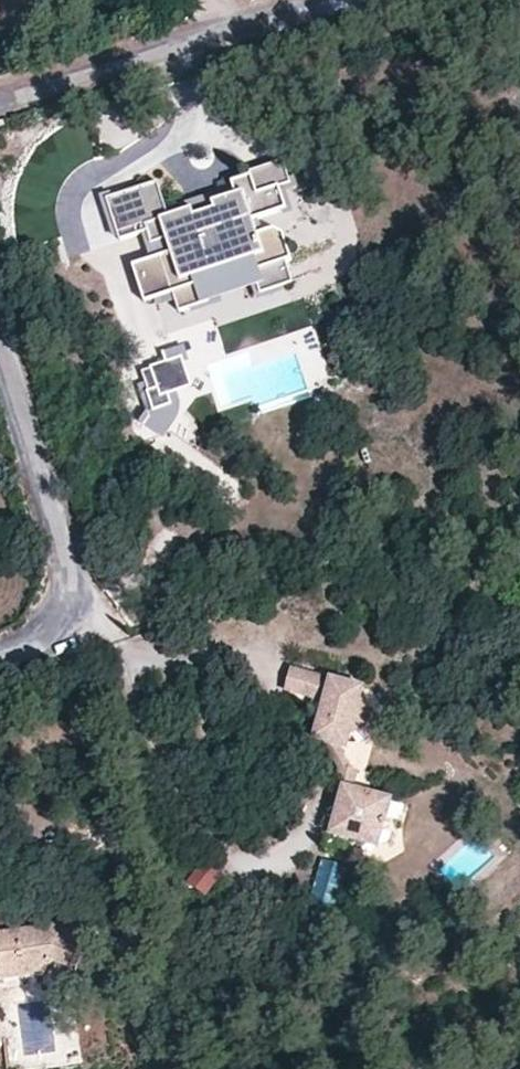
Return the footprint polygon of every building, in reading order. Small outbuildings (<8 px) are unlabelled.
[(157,178),(106,193),(118,235),(151,225),(155,238),(165,235),(169,249),(130,260),(141,297),(170,289),(175,307),(255,284),(258,292),(290,282),(284,260),(289,258),(281,228),(272,230),(256,235),(251,218),(285,208),(279,186),(290,183),(283,161),(249,171),(250,174),(231,179),(235,192),(211,199),(213,206),(193,212),(191,206),(167,213),(157,178)] [(184,343),(162,350),(165,361),(140,369),(143,380),(136,382),(145,410),(136,420),(164,437),(177,416),(180,405),(178,397),(176,389),(190,384),(184,360),(189,358),(184,343)] [(322,681),(292,672),(286,695),(316,703),(313,713),(323,715),(327,701),(317,698),(322,681)] [(364,693),(322,681),(317,698),(327,701),(323,715),(314,744),(326,747),(340,775),(330,812),(337,814),(329,844),(352,850),(358,847),(384,833),(389,830),(386,825),(392,805),(368,798),(352,794),(358,776),(350,774),(337,749),(350,742),(374,729),(365,710),(360,709),(364,693)] [(347,753),(350,742),(337,749),(347,753)] [(377,853),(384,833),(358,847),(377,853)] [(209,856),(186,883),(203,899),(227,872),(209,856)] [(92,928),(66,914),(63,922),(0,933),(0,982),(41,976),(69,989),(92,928)]
